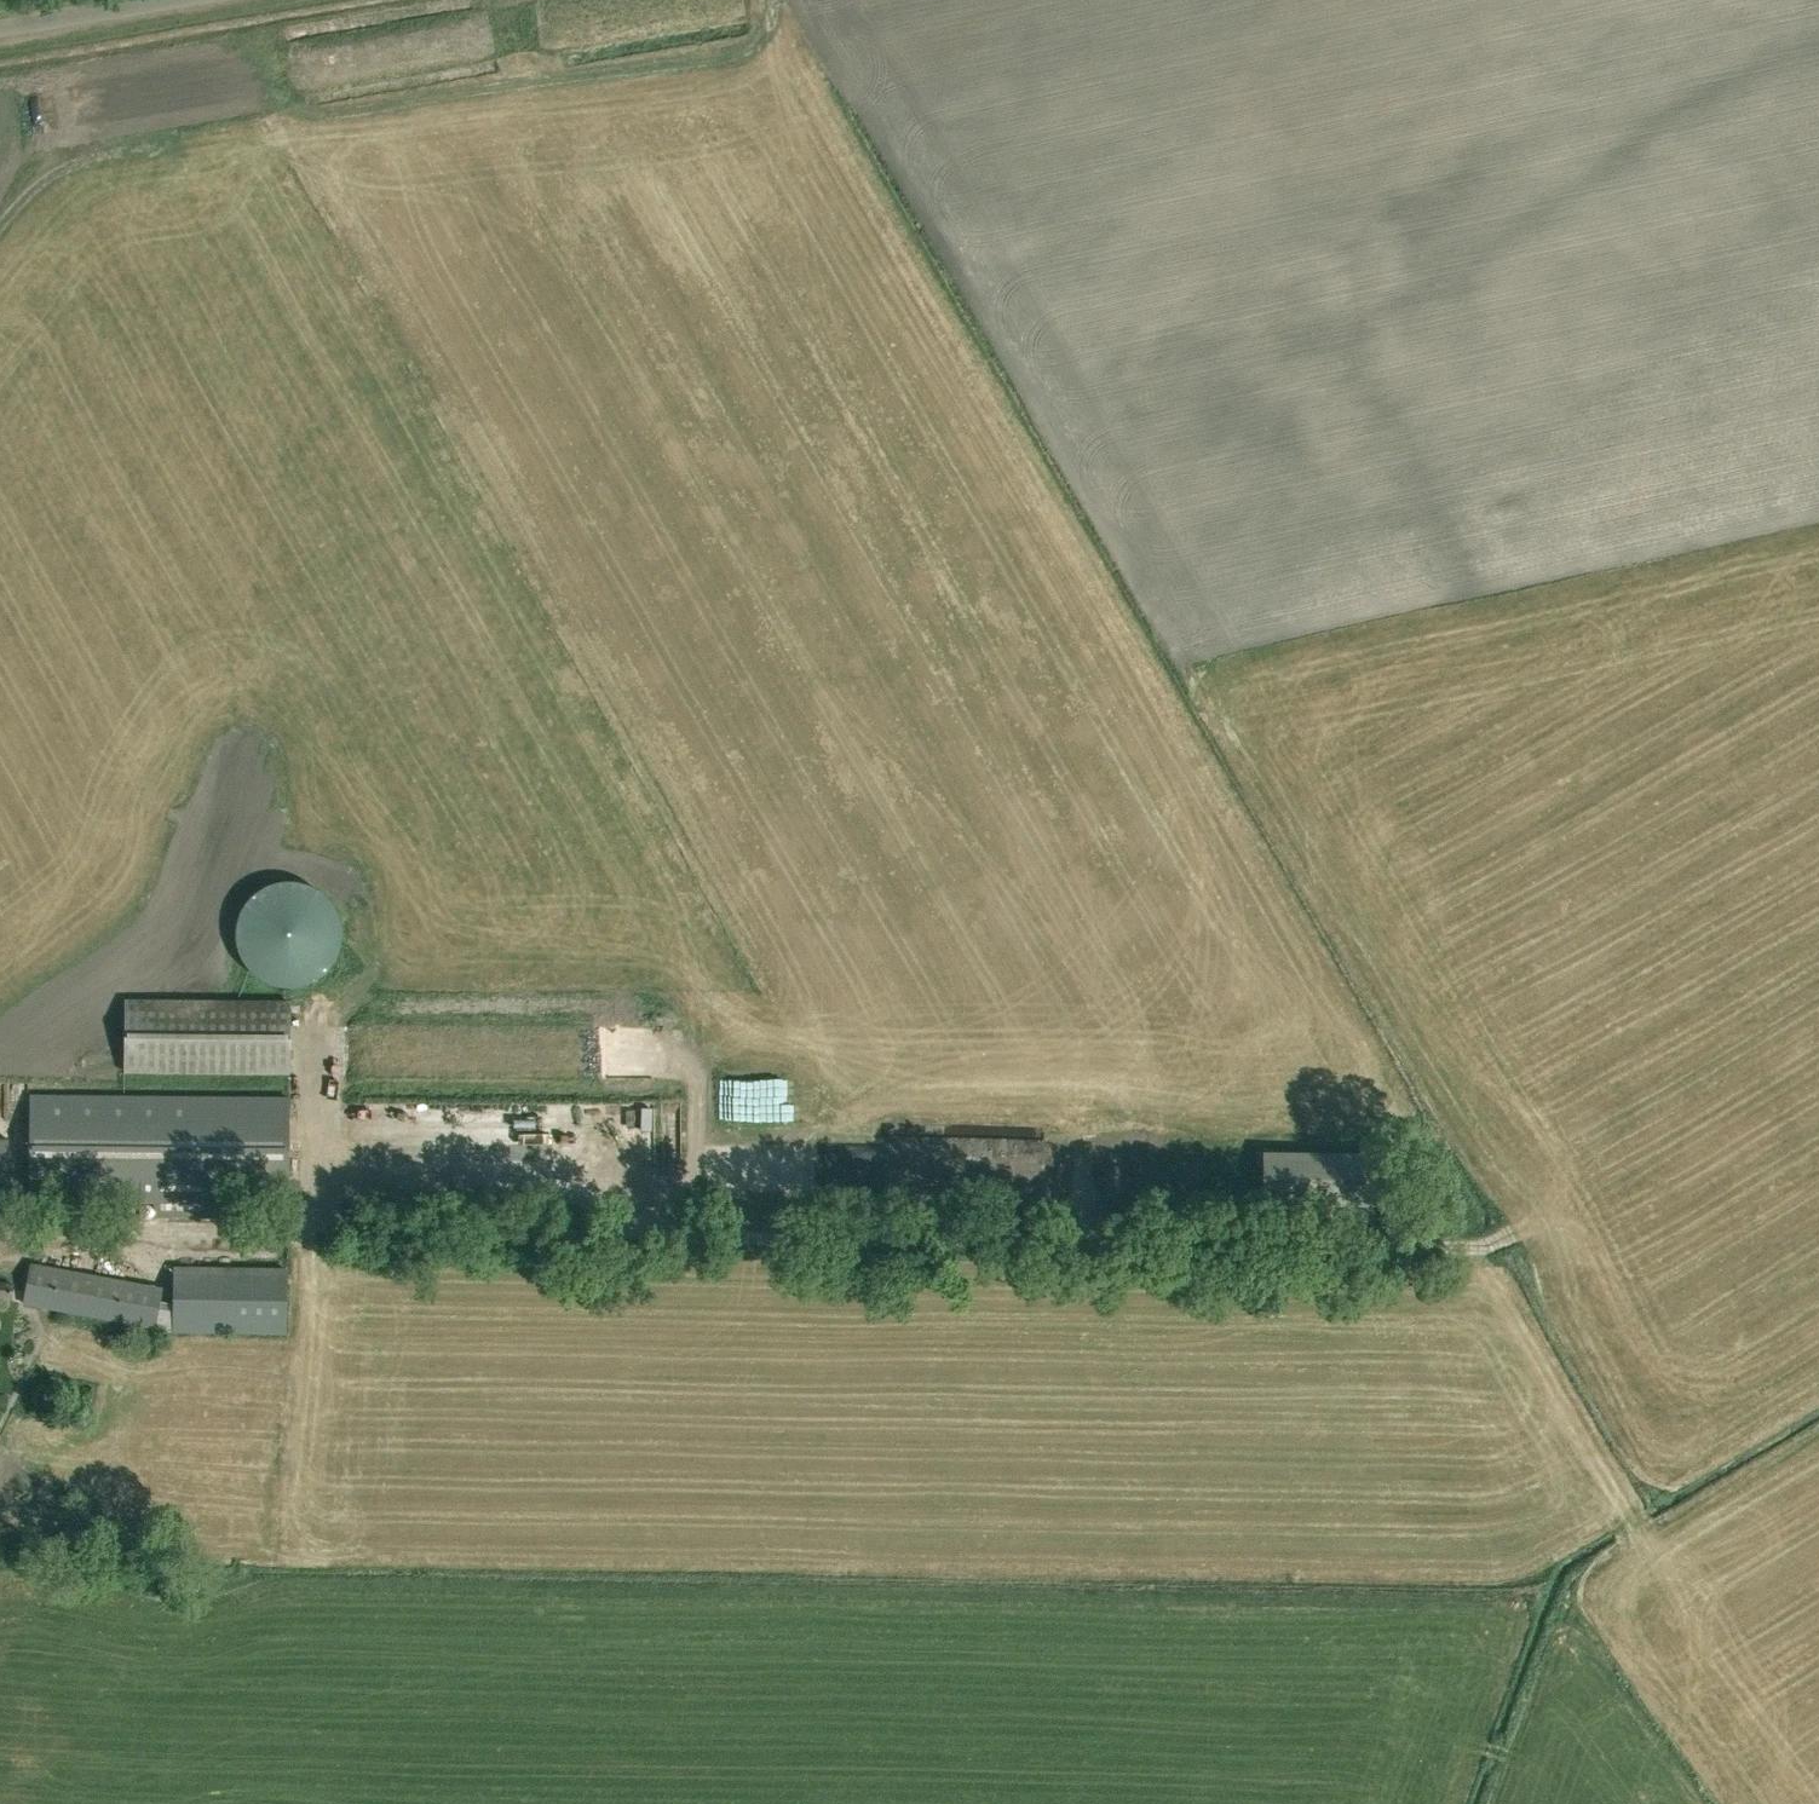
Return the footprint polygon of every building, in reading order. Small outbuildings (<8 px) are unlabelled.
[(288,1002),(126,1000),(125,1072),(287,1073),(288,1002)] [(286,1203),(287,1097),(30,1095),(29,1201),(286,1203)] [(1387,1204),(1388,1157),(1263,1155),(1262,1202),(1387,1204)] [(152,1327),(160,1287),(30,1262),(22,1302),(152,1327)] [(285,1333),(286,1270),(175,1268),(174,1332),(285,1333)] [(10,1302),(14,1286),(0,1282),(0,1299),(10,1302)]
